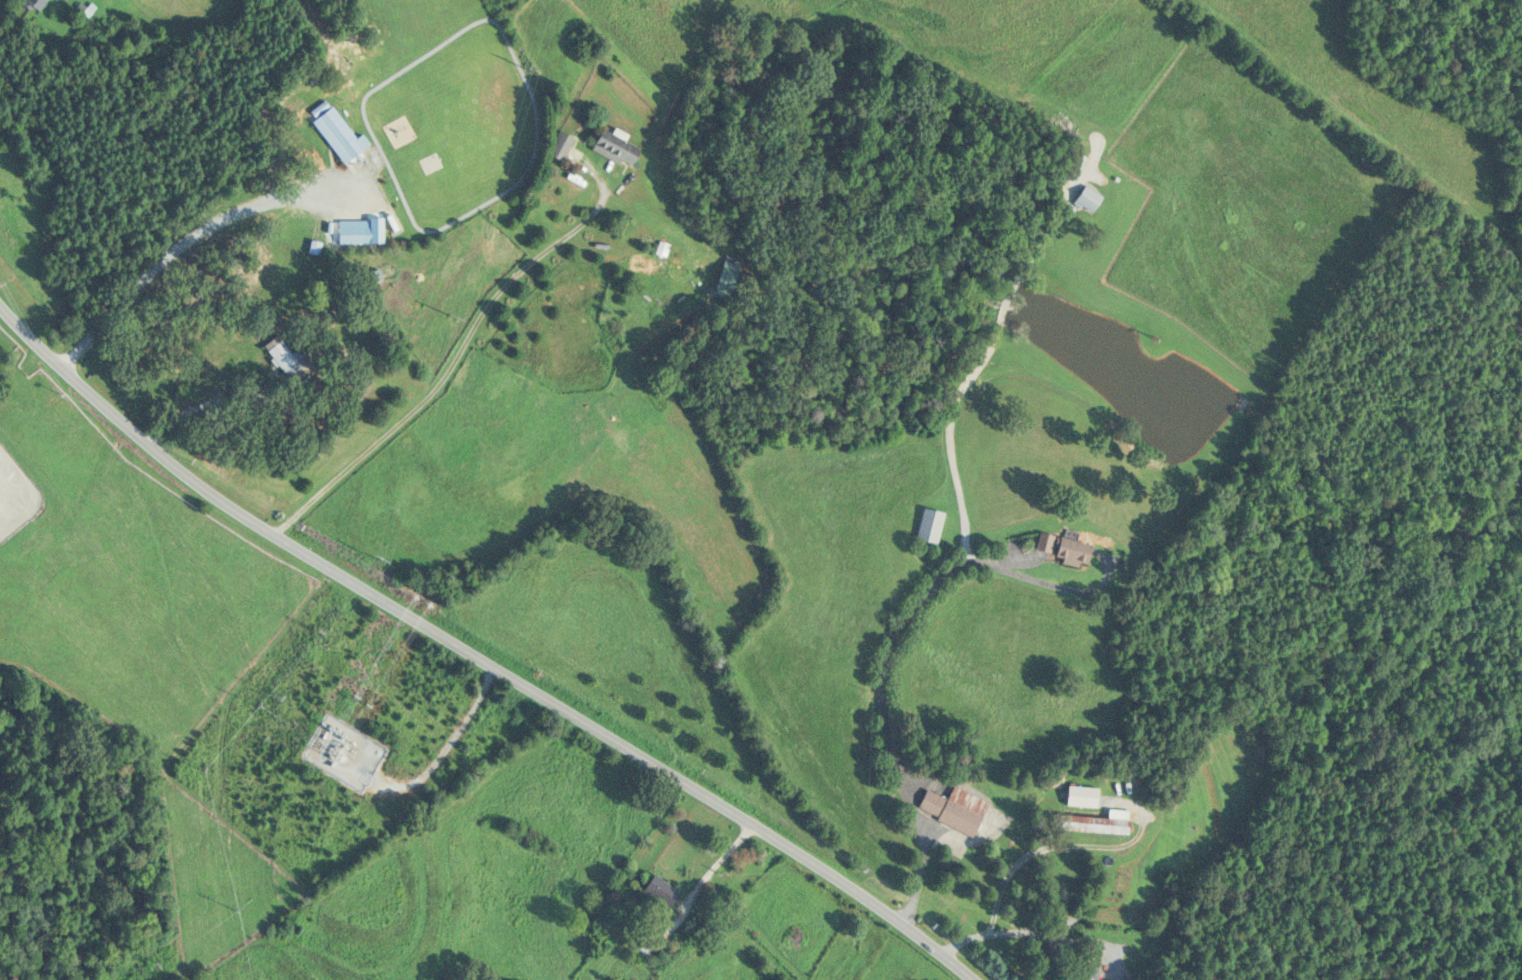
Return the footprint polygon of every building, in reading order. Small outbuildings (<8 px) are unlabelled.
[(46,0),(23,0),(22,1),(38,12),(46,0)] [(361,148),(330,105),(310,120),(340,163),(361,148)] [(637,147),(621,140),(624,134),(611,128),(610,132),(598,127),(589,149),(628,166),(637,147)] [(572,138),(558,130),(545,152),(559,161),(572,138)] [(1090,213),(1102,196),(1084,184),(1072,201),(1090,213)] [(360,243),(360,225),(334,225),(334,243),(360,243)] [(710,293),(726,297),(736,262),(720,258),(710,293)] [(936,543),(944,512),(923,507),(915,538),(936,543)] [(1087,541),(1036,533),(1033,555),(1084,563),(1087,541)] [(913,811),(970,836),(985,802),(950,786),(944,799),(922,790),(913,811)] [(1124,834),(1125,810),(1105,809),(1105,817),(1049,814),(1048,830),(1124,834)] [(676,893),(652,874),(639,891),(663,910),(676,893)]
